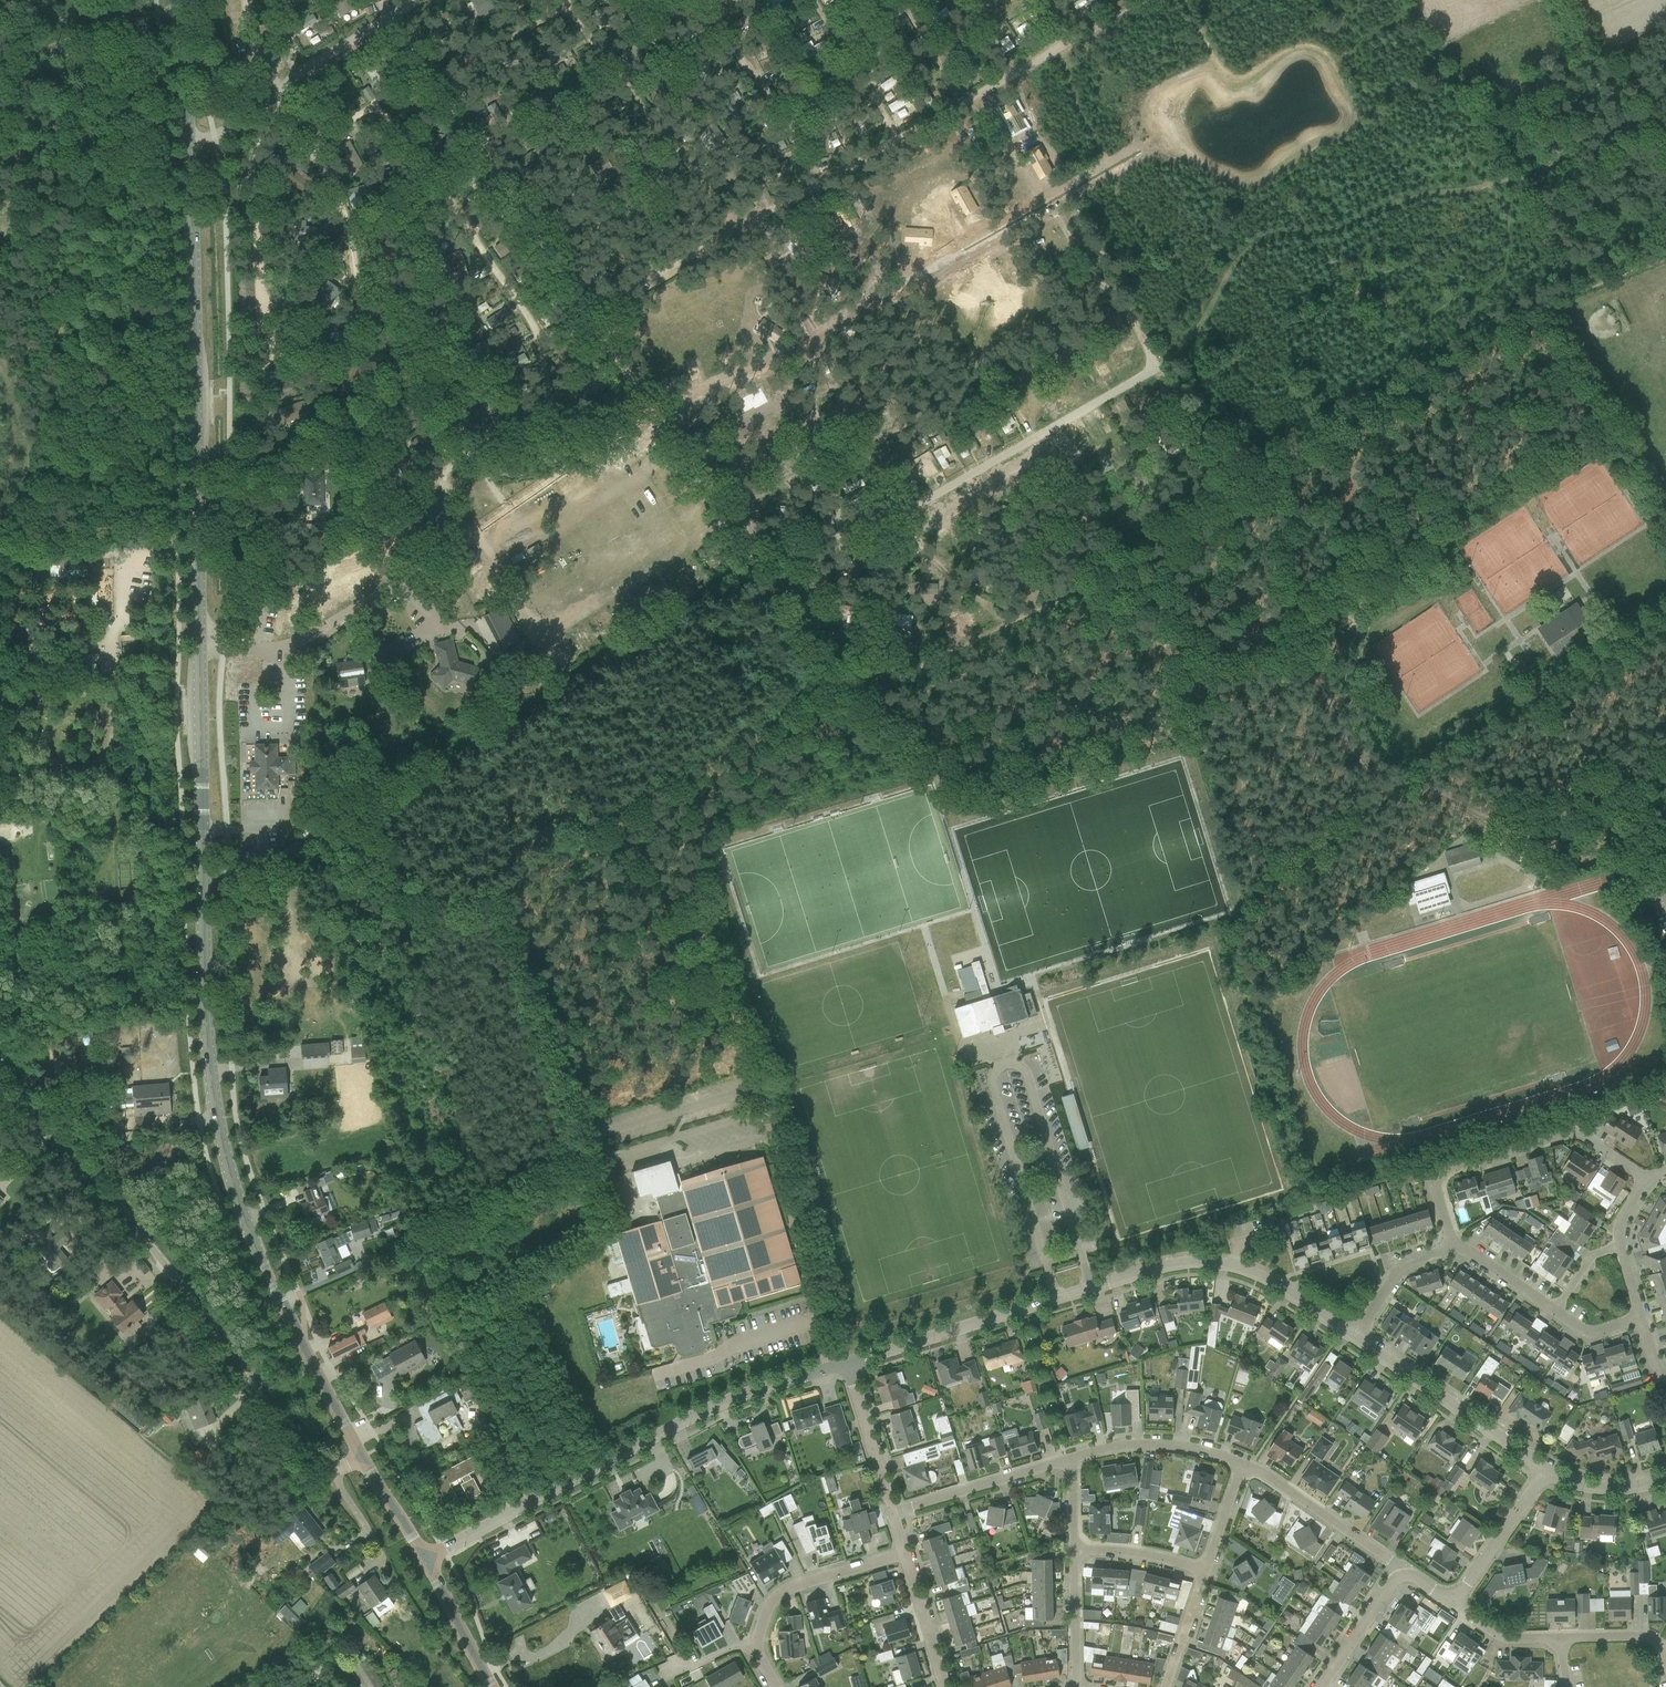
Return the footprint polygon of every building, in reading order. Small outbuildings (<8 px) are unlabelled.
[(478,16),(494,8),(490,0),(477,0),(471,3),(478,16)] [(531,0),(509,0),(516,11),(531,0)] [(664,20),(674,14),(666,0),(664,0),(655,5),(664,20)] [(818,8),(835,0),(814,0),(818,8)] [(1084,2),(1083,0),(1074,0),(1064,5),(1066,11),(1084,2)] [(463,4),(457,8),(461,14),(467,11),(463,4)] [(653,5),(648,8),(651,13),(656,10),(653,5)] [(615,6),(609,7),(598,9),(601,26),(618,23),(615,6)] [(962,13),(955,17),(959,24),(966,20),(962,13)] [(781,17),(774,20),(776,26),(784,23),(781,17)] [(433,28),(439,40),(450,34),(443,22),(433,28)] [(795,29),(798,34),(810,28),(807,22),(795,29)] [(1017,24),(1005,29),(1008,35),(1019,30),(1017,24)] [(873,30),(866,34),(870,40),(876,36),(873,30)] [(627,56),(641,63),(652,41),(638,34),(627,56)] [(610,35),(599,40),(602,47),(613,42),(610,35)] [(387,85),(396,80),(393,75),(406,67),(389,42),(368,56),(387,85)] [(809,46),(797,51),(800,59),(813,54),(809,46)] [(816,61),(810,65),(813,70),(819,66),(816,61)] [(327,80),(341,104),(355,96),(340,72),(327,80)] [(649,72),(642,78),(646,84),(653,78),(649,72)] [(879,80),(867,86),(871,94),(883,88),(879,80)] [(389,95),(398,110),(424,94),(415,81),(400,90),(399,89),(389,95)] [(583,90),(578,93),(583,99),(588,96),(583,90)] [(664,91),(662,97),(670,100),(672,94),(664,91)] [(920,100),(913,104),(917,111),(924,107),(920,100)] [(718,101),(713,104),(718,112),(723,109),(718,101)] [(1015,101),(1001,109),(1014,133),(1026,126),(1020,115),(1022,114),(1015,101)] [(487,102),(483,105),(474,110),(487,131),(496,126),(489,114),(493,112),(487,102)] [(336,107),(330,112),(335,119),(342,115),(336,107)] [(978,126),(953,138),(959,150),(970,145),(971,147),(985,140),(978,126)] [(432,141),(431,153),(444,153),(445,136),(443,132),(434,131),(434,134),(428,134),(428,141),(432,141)] [(383,140),(375,144),(378,151),(386,147),(383,140)] [(350,161),(341,166),(345,174),(363,165),(349,141),(342,145),(350,161)] [(743,145),(738,149),(742,155),(748,151),(743,145)] [(1040,146),(1026,153),(1040,178),(1052,171),(1045,160),(1047,159),(1040,146)] [(537,148),(526,156),(517,162),(524,171),(531,166),(532,167),(544,158),(537,148)] [(605,157),(590,166),(596,177),(611,168),(605,157)] [(654,171),(651,180),(666,186),(673,168),(662,164),(659,173),(654,171)] [(478,181),(469,167),(452,178),(461,192),(478,181)] [(285,180),(302,191),(311,178),(303,173),(302,175),(292,169),(285,180)] [(346,178),(340,182),(343,187),(349,183),(346,178)] [(754,189),(760,202),(769,197),(762,184),(754,189)] [(964,186),(951,193),(957,203),(959,202),(960,204),(961,204),(967,214),(973,211),(977,209),(964,186)] [(479,190),(472,194),(477,202),(484,197),(479,190)] [(383,207),(374,214),(379,220),(388,214),(383,207)] [(655,212),(653,209),(646,215),(648,218),(651,221),(658,215),(655,212)] [(682,221),(697,232),(705,221),(690,210),(682,221)] [(561,211),(560,212),(551,218),(562,235),(569,230),(566,224),(568,222),(561,211)] [(504,217),(499,222),(504,227),(509,222),(504,217)] [(294,241),(328,244),(329,223),(316,222),(316,228),(295,227),(294,241)] [(796,222),(783,229),(789,240),(791,238),(793,241),(793,240),(799,250),(805,247),(809,245),(796,222)] [(905,229),(904,241),(919,242),(919,245),(930,246),(931,231),(905,229)] [(499,240),(501,242),(494,247),(502,257),(518,245),(511,235),(505,239),(504,237),(499,240)] [(443,255),(451,281),(468,276),(460,250),(443,255)] [(519,252),(512,257),(516,262),(522,257),(519,252)] [(515,272),(524,286),(547,271),(538,258),(527,265),(526,264),(515,272)] [(761,259),(739,264),(740,268),(741,267),(741,272),(750,270),(751,273),(763,271),(761,259)] [(593,267),(587,278),(607,287),(612,277),(593,267)] [(814,271),(808,284),(818,290),(820,287),(822,288),(833,293),(836,287),(838,283),(814,271)] [(683,278),(663,286),(664,289),(666,294),(675,290),(676,293),(688,288),(683,278)] [(312,303),(325,313),(342,290),(329,280),(312,303)] [(403,287),(392,288),(393,298),(405,296),(403,287)] [(705,291),(705,296),(714,297),(713,300),(726,301),(727,290),(705,287),(705,291)] [(562,303),(555,292),(539,303),(546,314),(562,303)] [(673,313),(682,309),(675,294),(666,299),(673,313)] [(737,301),(741,311),(754,307),(751,296),(737,301)] [(439,300),(429,300),(430,321),(446,321),(446,298),(439,298),(439,300)] [(574,311),(566,317),(569,322),(578,317),(574,311)] [(640,320),(624,335),(626,338),(627,338),(630,342),(636,335),(638,337),(648,329),(640,320)] [(761,323),(758,327),(766,332),(764,334),(775,341),(781,331),(763,320),(760,323),(761,323)] [(398,323),(379,332),(383,339),(401,330),(398,323)] [(574,326),(568,329),(571,334),(577,330),(574,326)] [(514,327),(507,331),(511,337),(518,333),(514,327)] [(730,336),(726,339),(732,346),(729,348),(737,358),(746,351),(733,333),(730,336)] [(472,348),(482,365),(494,358),(484,341),(472,348)] [(500,341),(492,344),(495,350),(502,346),(500,341)] [(503,364),(508,373),(528,362),(523,353),(503,364)] [(1080,384),(1092,379),(1083,360),(1072,365),(1080,384)] [(770,370),(760,373),(766,389),(776,385),(770,370)] [(438,378),(441,389),(441,391),(453,388),(451,383),(455,382),(454,375),(438,378)] [(564,380),(554,383),(556,389),(566,386),(564,380)] [(760,388),(736,402),(742,413),(753,407),(754,409),(767,402),(760,388)] [(336,394),(334,400),(341,402),(343,396),(336,394)] [(609,394),(601,399),(603,403),(611,398),(609,394)] [(994,394),(990,398),(996,403),(1000,399),(994,394)] [(630,411),(621,396),(610,403),(620,418),(630,411)] [(307,399),(270,412),(275,426),(312,414),(307,399)] [(503,399),(494,404),(497,410),(506,406),(503,399)] [(494,404),(488,407),(492,414),(497,411),(494,404)] [(464,412),(474,432),(489,424),(479,405),(464,412)] [(992,436),(1006,431),(1000,415),(986,421),(992,436)] [(314,421),(307,424),(309,431),(317,428),(314,421)] [(1182,421),(1175,424),(1179,432),(1185,429),(1182,421)] [(554,427),(549,431),(554,439),(560,435),(554,427)] [(1163,440),(1168,453),(1181,447),(1175,434),(1163,440)] [(568,435),(562,439),(566,444),(572,440),(568,435)] [(550,451),(551,453),(558,462),(568,455),(560,444),(558,442),(554,445),(555,447),(550,451)] [(631,445),(623,451),(629,458),(636,452),(631,445)] [(612,454),(618,469),(627,465),(620,450),(612,454)] [(1128,451),(1113,460),(1119,473),(1135,464),(1128,451)] [(883,452),(876,455),(880,461),(886,458),(883,452)] [(929,452),(921,457),(925,463),(933,459),(929,452)] [(510,453),(497,456),(499,463),(502,474),(513,471),(515,471),(513,464),(512,460),(510,453)] [(647,457),(636,461),(639,468),(650,464),(647,457)] [(333,459),(319,459),(319,468),(333,468),(333,459)] [(1081,459),(1074,463),(1078,469),(1084,466),(1081,459)] [(788,470),(792,479),(810,470),(806,461),(788,470)] [(1185,461),(1174,466),(1179,479),(1191,474),(1185,461)] [(576,474),(579,484),(591,480),(592,485),(601,482),(596,467),(576,474)] [(650,467),(643,468),(646,478),(653,477),(650,467)] [(322,476),(304,476),(304,505),(323,504),(322,476)] [(572,499),(580,493),(568,476),(560,481),(572,499)] [(436,533),(455,520),(438,494),(419,507),(436,533)] [(633,494),(626,498),(638,520),(645,516),(633,494)] [(793,495),(788,499),(793,506),(798,502),(793,495)] [(666,509),(677,502),(675,497),(663,504),(666,509)] [(804,497),(801,501),(806,506),(809,502),(804,497)] [(608,507),(601,513),(616,533),(624,527),(608,507)] [(946,509),(936,510),(938,531),(948,530),(946,509)] [(922,519),(930,534),(936,531),(929,516),(922,519)] [(577,541),(584,537),(579,529),(572,532),(577,541)] [(603,540),(609,537),(606,530),(600,533),(603,540)] [(623,539),(627,553),(634,551),(629,537),(623,539)] [(561,558),(574,550),(567,539),(555,547),(561,558)] [(471,550),(459,558),(464,566),(477,558),(471,550)] [(720,565),(711,551),(701,558),(709,571),(720,565)] [(60,565),(51,566),(51,576),(60,576),(60,578),(86,577),(86,563),(81,563),(81,560),(77,561),(77,564),(60,564),(60,565)] [(838,560),(829,562),(831,568),(839,566),(838,560)] [(544,561),(538,568),(545,574),(552,567),(544,561)] [(683,562),(676,566),(687,586),(694,582),(683,562)] [(587,567),(568,574),(571,581),(582,577),(585,587),(593,584),(587,567)] [(667,573),(670,580),(677,577),(674,570),(667,573)] [(524,577),(527,584),(538,580),(535,573),(524,577)] [(891,574),(870,583),(877,601),(898,592),(891,574)] [(972,588),(983,582),(979,575),(968,581),(972,588)] [(910,593),(936,594),(936,584),(923,583),(923,580),(910,580),(910,593)] [(845,586),(825,592),(832,615),(852,609),(845,586)] [(292,597),(288,620),(296,622),(301,599),(292,597)] [(483,616),(500,651),(520,641),(503,606),(483,616)] [(822,625),(814,612),(801,621),(809,634),(822,625)] [(909,629),(912,616),(895,613),(892,625),(909,629)] [(1547,622),(1538,628),(1539,631),(1557,657),(1584,639),(1580,634),(1577,629),(1572,632),(1560,613),(1547,622)] [(1587,629),(1580,634),(1584,639),(1591,635),(1587,629)] [(588,634),(582,638),(586,644),(592,640),(588,634)] [(372,656),(383,672),(413,653),(402,636),(372,656)] [(431,675),(438,683),(443,688),(452,679),(479,687),(484,670),(457,662),(451,640),(434,645),(440,666),(431,675)] [(885,654),(882,655),(887,663),(889,662),(892,660),(888,652),(885,654)] [(512,657),(513,659),(508,661),(513,674),(530,667),(524,653),(512,657)] [(863,661),(870,673),(879,668),(880,670),(887,666),(880,653),(863,661)] [(336,664),(339,679),(340,688),(364,684),(360,660),(336,664)] [(491,664),(486,669),(492,674),(497,669),(491,664)] [(896,664),(888,668),(891,674),(898,670),(896,664)] [(277,744),(265,745),(254,745),(255,761),(250,761),(250,772),(255,772),(255,789),(277,789),(277,775),(288,775),(288,757),(277,758),(277,744)] [(543,830),(544,832),(551,827),(544,817),(534,823),(538,829),(539,828),(541,831),(543,830)] [(1474,842),(1444,851),(1445,852),(1447,858),(1450,869),(1451,873),(1452,873),(1480,864),(1479,860),(1476,849),(1474,842)] [(1444,872),(1403,885),(1409,906),(1417,903),(1420,911),(1420,910),(1448,901),(1448,902),(1449,902),(1446,891),(1449,890),(1449,891),(1450,891),(1444,872)] [(979,961),(972,963),(973,966),(959,970),(969,1004),(954,1008),(964,1038),(995,1028),(996,1033),(995,1033),(995,1034),(1012,1028),(1006,1029),(1005,1025),(1029,1018),(1020,988),(1018,989),(1017,985),(1012,987),(1013,991),(990,998),(983,974),(979,961)] [(82,1033),(83,1047),(90,1046),(89,1033),(82,1033)] [(301,1045),(302,1058),(329,1056),(328,1043),(301,1045)] [(365,1047),(350,1047),(351,1054),(351,1062),(365,1062),(365,1053),(365,1047)] [(268,1077),(259,1077),(261,1098),(279,1097),(278,1090),(287,1090),(285,1068),(267,1070),(268,1077)] [(132,1087),(134,1116),(171,1113),(169,1083),(132,1087)] [(1073,1091),(1062,1094),(1079,1149),(1091,1145),(1073,1091)] [(1627,1107),(1630,1116),(1642,1112),(1639,1103),(1627,1107)] [(1630,1147),(1641,1131),(1621,1118),(1619,1122),(1611,1117),(1603,1129),(1621,1141),(1623,1143),(1623,1142),(1630,1147)] [(134,1145),(113,1147),(114,1160),(135,1158),(134,1145)] [(1589,1162),(1583,1158),(1571,1150),(1565,1159),(1567,1161),(1563,1168),(1579,1178),(1577,1180),(1586,1186),(1599,1165),(1591,1159),(1589,1162)] [(1523,1168),(1526,1180),(1528,1184),(1540,1180),(1541,1184),(1552,1180),(1551,1171),(1546,1173),(1541,1156),(1528,1160),(1530,1166),(1523,1168)] [(629,1231),(615,1235),(617,1242),(609,1244),(615,1266),(624,1263),(628,1278),(606,1285),(610,1298),(632,1291),(640,1316),(634,1318),(644,1350),(674,1341),(677,1353),(684,1357),(703,1351),(705,1348),(704,1345),(714,1342),(708,1324),(717,1321),(734,1316),(740,1305),(738,1298),(743,1296),(744,1298),(799,1282),(761,1158),(680,1182),(678,1176),(674,1177),(669,1160),(631,1172),(639,1197),(650,1193),(651,1198),(655,1197),(663,1223),(660,1224),(660,1222),(629,1231)] [(1483,1176),(1486,1186),(1489,1194),(1487,1195),(1490,1204),(1492,1211),(1500,1206),(1494,1200),(1504,1197),(1502,1191),(1505,1190),(1507,1196),(1516,1193),(1508,1168),(1483,1176)] [(1595,1175),(1587,1188),(1611,1203),(1615,1196),(1615,1197),(1626,1181),(1610,1171),(1603,1181),(1595,1175)] [(334,1179),(332,1173),(322,1177),(317,1179),(319,1186),(325,1183),(334,1179)] [(1417,1174),(1405,1177),(1407,1183),(1419,1179),(1417,1174)] [(1405,1177),(1394,1181),(1395,1186),(1407,1183),(1405,1177)] [(1475,1177),(1453,1184),(1458,1200),(1472,1196),(1473,1198),(1487,1194),(1484,1182),(1477,1184),(1475,1177)] [(302,1205),(308,1220),(311,1227),(311,1226),(325,1221),(322,1214),(328,1212),(322,1197),(321,1197),(317,1186),(304,1192),(308,1203),(302,1205)] [(1569,1196),(1577,1201),(1581,1194),(1573,1189),(1569,1196)] [(1665,1195),(1665,1196),(1660,1197),(1650,1217),(1664,1225),(1665,1221),(1665,1194),(1665,1195)] [(1529,1196),(1523,1198),(1527,1210),(1527,1208),(1532,1207),(1529,1196)] [(1523,1198),(1514,1201),(1516,1208),(1527,1210),(1523,1198)] [(1310,1211),(1324,1208),(1323,1200),(1309,1202),(1310,1211)] [(1574,1211),(1567,1221),(1589,1236),(1596,1226),(1585,1219),(1590,1213),(1587,1211),(1575,1202),(1570,1209),(1574,1211)] [(1490,1204),(1483,1206),(1486,1215),(1492,1211),(1490,1204)] [(1428,1210),(1416,1213),(1422,1230),(1433,1227),(1428,1210)] [(1416,1213),(1405,1217),(1410,1234),(1422,1230),(1416,1213)] [(1526,1220),(1532,1224),(1535,1219),(1529,1215),(1526,1220)] [(1502,1225),(1490,1216),(1481,1222),(1487,1226),(1482,1233),(1492,1239),(1502,1225)] [(38,1254),(40,1253),(47,1261),(45,1262),(45,1265),(51,1272),(53,1272),(68,1260),(57,1248),(68,1239),(61,1231),(52,1239),(39,1224),(33,1217),(16,1232),(20,1237),(26,1233),(28,1235),(26,1236),(32,1244),(31,1245),(30,1248),(35,1255),(38,1254)] [(1405,1217),(1393,1220),(1398,1237),(1410,1234),(1405,1217)] [(1664,1225),(1650,1217),(1639,1236),(1641,1241),(1640,1241),(1641,1244),(1642,1244),(1643,1250),(1659,1245),(1657,1238),(1664,1225)] [(1535,1219),(1532,1224),(1538,1229),(1541,1224),(1535,1219)] [(1557,1228),(1552,1235),(1565,1244),(1569,1237),(1582,1246),(1589,1236),(1567,1221),(1564,1219),(1557,1229),(1557,1228)] [(1393,1220),(1382,1224),(1387,1241),(1398,1237),(1393,1220)] [(1387,1241),(1382,1224),(1370,1227),(1375,1244),(1387,1241)] [(1502,1225),(1492,1239),(1502,1246),(1512,1232),(1502,1225)] [(1366,1226),(1352,1231),(1352,1232),(1358,1250),(1370,1246),(1368,1239),(1369,1238),(1366,1226)] [(327,1239),(317,1244),(327,1266),(332,1264),(332,1265),(334,1264),(333,1263),(342,1259),(336,1248),(350,1242),(349,1240),(353,1238),(351,1230),(346,1232),(332,1239),(331,1237),(327,1239)] [(1352,1232),(1340,1236),(1345,1252),(1346,1253),(1346,1255),(1359,1251),(1358,1250),(1352,1232)] [(1512,1232),(1502,1246),(1512,1253),(1522,1239),(1512,1232)] [(1328,1238),(1328,1239),(1334,1257),(1346,1253),(1345,1252),(1340,1236),(1340,1234),(1328,1238)] [(1522,1239),(1512,1253),(1522,1260),(1535,1241),(1525,1234),(1522,1239)] [(1573,1259),(1560,1250),(1565,1244),(1552,1235),(1548,1242),(1551,1244),(1548,1248),(1546,1247),(1542,1252),(1549,1256),(1549,1257),(1566,1269),(1573,1259)] [(1328,1239),(1316,1243),(1322,1261),(1322,1262),(1334,1258),(1334,1257),(1328,1239)] [(1304,1245),(1304,1247),(1310,1264),(1322,1261),(1316,1243),(1316,1242),(1304,1245)] [(1304,1247),(1292,1250),(1294,1258),(1293,1258),(1296,1270),(1310,1266),(1310,1264),(1304,1247)] [(1654,1273),(1654,1274),(1665,1270),(1665,1249),(1645,1255),(1649,1268),(1652,1267),(1654,1273)] [(1534,1261),(1530,1268),(1542,1276),(1547,1270),(1559,1279),(1566,1269),(1549,1257),(1549,1256),(1542,1252),(1535,1262),(1534,1261)] [(333,1267),(337,1275),(354,1267),(350,1259),(333,1267)] [(1438,1269),(1423,1274),(1428,1291),(1443,1286),(1441,1280),(1446,1279),(1447,1272),(1439,1275),(1438,1269)] [(1447,1272),(1446,1279),(1451,1282),(1450,1284),(1460,1291),(1470,1276),(1460,1269),(1454,1277),(1447,1272)] [(1654,1273),(1648,1275),(1650,1281),(1653,1280),(1655,1286),(1665,1282),(1665,1270),(1654,1274),(1654,1273)] [(1428,1291),(1423,1274),(1409,1278),(1411,1285),(1416,1284),(1419,1293),(1428,1291)] [(1470,1276),(1460,1291),(1469,1298),(1480,1283),(1470,1276)] [(121,1293),(112,1280),(92,1295),(102,1308),(105,1305),(114,1316),(111,1319),(114,1323),(114,1325),(118,1330),(120,1330),(123,1333),(127,1337),(141,1326),(138,1322),(145,1316),(143,1312),(143,1310),(139,1305),(137,1305),(133,1301),(128,1306),(119,1295),(121,1293)] [(1655,1286),(1657,1292),(1654,1293),(1655,1298),(1665,1295),(1665,1282),(1655,1286)] [(1480,1283),(1469,1298),(1479,1304),(1489,1290),(1480,1283)] [(1177,1293),(1177,1300),(1178,1305),(1169,1306),(1169,1304),(1159,1307),(1164,1323),(1174,1321),(1171,1312),(1179,1311),(1179,1312),(1205,1309),(1202,1290),(1188,1291),(1187,1288),(1177,1289),(1177,1293)] [(1489,1290),(1479,1304),(1489,1311),(1499,1297),(1489,1290)] [(546,1306),(543,1301),(549,1298),(548,1295),(542,1298),(539,1292),(527,1298),(534,1312),(546,1306)] [(1211,1303),(1210,1314),(1209,1321),(1218,1322),(1219,1312),(1253,1326),(1260,1307),(1244,1301),(1245,1297),(1236,1293),(1235,1297),(1234,1297),(1229,1309),(1220,1306),(1220,1304),(1211,1303)] [(1655,1298),(1657,1304),(1660,1303),(1662,1309),(1665,1308),(1665,1295),(1655,1298)] [(1499,1297),(1489,1311),(1499,1318),(1503,1313),(1509,1304),(1499,1297)] [(1120,1313),(1123,1324),(1125,1330),(1140,1325),(1139,1321),(1155,1316),(1149,1298),(1126,1305),(1128,1311),(1120,1313)] [(369,1325),(390,1315),(384,1302),(362,1313),(369,1325)] [(1400,1311),(1394,1307),(1380,1327),(1395,1338),(1397,1336),(1404,1341),(1417,1322),(1416,1322),(1420,1316),(1416,1314),(1413,1320),(1409,1317),(1405,1322),(1397,1316),(1400,1311)] [(1459,1313),(1453,1309),(1449,1314),(1455,1318),(1459,1313)] [(1508,1313),(1501,1322),(1500,1324),(1514,1333),(1524,1318),(1516,1312),(1513,1316),(1508,1313)] [(1459,1313),(1455,1318),(1462,1323),(1465,1317),(1459,1313)] [(1062,1327),(1065,1337),(1068,1347),(1116,1333),(1112,1319),(1098,1323),(1096,1317),(1088,1319),(1087,1317),(1074,1321),(1075,1323),(1062,1327)] [(1267,1318),(1261,1327),(1257,1332),(1268,1340),(1271,1336),(1283,1345),(1294,1329),(1278,1318),(1275,1323),(1267,1318)] [(1524,1318),(1514,1333),(1527,1343),(1535,1331),(1530,1328),(1533,1323),(1524,1318)] [(1176,1328),(1174,1321),(1164,1323),(1166,1331),(1176,1328)] [(1417,1322),(1404,1341),(1411,1346),(1410,1348),(1425,1358),(1439,1338),(1433,1334),(1424,1328),(1417,1322)] [(1469,1328),(1475,1332),(1479,1327),(1472,1323),(1469,1328)] [(1462,1328),(1456,1324),(1452,1330),(1458,1333),(1462,1328)] [(1479,1327),(1475,1332),(1481,1336),(1485,1331),(1479,1327)] [(364,1328),(328,1346),(334,1358),(366,1343),(362,1335),(366,1333),(364,1328)] [(1535,1331),(1527,1343),(1541,1352),(1552,1337),(1544,1331),(1541,1335),(1535,1331)] [(1208,1333),(1207,1345),(1215,1348),(1217,1334),(1208,1333)] [(385,1343),(392,1340),(389,1334),(382,1337),(367,1345),(370,1351),(385,1343)] [(1300,1337),(1294,1346),(1289,1354),(1302,1363),(1299,1367),(1310,1375),(1318,1364),(1315,1362),(1324,1350),(1315,1343),(1313,1346),(1300,1337)] [(1552,1337),(1541,1352),(1555,1361),(1562,1350),(1557,1347),(1560,1342),(1552,1337)] [(983,1351),(987,1362),(989,1369),(1007,1364),(1006,1362),(1013,1360),(1014,1363),(1023,1360),(1020,1350),(1017,1339),(1003,1344),(1003,1345),(983,1351)] [(1505,1346),(1499,1341),(1496,1346),(1502,1350),(1505,1346)] [(415,1342),(380,1360),(370,1366),(378,1380),(390,1373),(387,1366),(397,1361),(399,1366),(397,1367),(397,1369),(400,1374),(425,1361),(415,1342)] [(1130,1353),(1138,1359),(1145,1349),(1137,1344),(1130,1353)] [(1623,1344),(1613,1346),(1619,1364),(1635,1359),(1631,1346),(1624,1349),(1623,1344)] [(1191,1349),(1188,1369),(1199,1371),(1201,1354),(1205,1354),(1206,1345),(1192,1347),(1191,1349)] [(1446,1346),(1440,1355),(1434,1364),(1442,1369),(1443,1367),(1463,1380),(1469,1371),(1475,1363),(1463,1355),(1462,1357),(1446,1346)] [(1505,1346),(1502,1350),(1508,1355),(1512,1350),(1505,1346)] [(1605,1354),(1599,1356),(1603,1369),(1619,1364),(1613,1346),(1604,1349),(1605,1354)] [(1176,1368),(1174,1387),(1189,1388),(1191,1370),(1188,1370),(1188,1369),(1191,1349),(1187,1349),(1186,1358),(1179,1357),(1177,1368),(1176,1368)] [(1562,1350),(1555,1361),(1551,1368),(1565,1377),(1569,1371),(1573,1365),(1579,1356),(1571,1350),(1568,1354),(1562,1350)] [(1581,1356),(1587,1374),(1589,1382),(1605,1377),(1603,1369),(1599,1356),(1592,1358),(1591,1353),(1581,1356)] [(1489,1356),(1481,1366),(1475,1375),(1481,1379),(1474,1389),(1488,1399),(1498,1385),(1489,1378),(1499,1363),(1489,1356)] [(1504,1356),(1501,1360),(1512,1368),(1515,1363),(1504,1356)] [(937,1363),(941,1374),(944,1384),(962,1379),(961,1376),(967,1374),(970,1382),(979,1379),(977,1372),(974,1361),(964,1364),(965,1366),(959,1368),(955,1358),(937,1363)] [(1270,1371),(1268,1373),(1276,1378),(1287,1363),(1279,1358),(1275,1363),(1270,1371)] [(1270,1359),(1264,1367),(1270,1371),(1275,1363),(1270,1359)] [(1324,1361),(1318,1370),(1315,1374),(1330,1384),(1332,1380),(1340,1386),(1352,1369),(1339,1360),(1334,1368),(1324,1361)] [(1533,1364),(1527,1360),(1523,1365),(1529,1369),(1533,1364)] [(1533,1364),(1529,1369),(1535,1373),(1533,1377),(1541,1382),(1544,1378),(1536,1372),(1539,1368),(1533,1364)] [(1557,1375),(1557,1374),(1544,1365),(1539,1372),(1546,1377),(1551,1371),(1557,1375)] [(1061,1380),(1068,1374),(1061,1366),(1054,1373),(1061,1380)] [(877,1379),(876,1380),(881,1394),(884,1402),(892,1400),(895,1408),(916,1402),(913,1393),(909,1394),(908,1392),(906,1390),(904,1389),(902,1389),(900,1389),(895,1372),(877,1378),(877,1379)] [(1095,1374),(1098,1383),(1107,1381),(1104,1372),(1095,1374)] [(1619,1377),(1621,1383),(1611,1386),(1612,1392),(1626,1388),(1624,1382),(1622,1376),(1619,1377)] [(1640,1377),(1624,1382),(1626,1388),(1642,1383),(1640,1377)] [(1076,1380),(1078,1388),(1085,1386),(1083,1378),(1076,1380)] [(1554,1382),(1547,1378),(1544,1383),(1557,1392),(1559,1388),(1553,1384),(1554,1382)] [(1033,1379),(1020,1383),(1024,1394),(1037,1390),(1033,1379)] [(1365,1380),(1358,1389),(1352,1398),(1362,1404),(1360,1407),(1376,1418),(1387,1402),(1388,1403),(1389,1401),(1388,1400),(1391,1396),(1380,1388),(1379,1390),(1365,1380)] [(1316,1386),(1309,1382),(1298,1399),(1304,1403),(1316,1386)] [(423,1399),(425,1402),(426,1402),(452,1388),(450,1384),(423,1399)] [(926,1385),(923,1392),(934,1396),(937,1390),(926,1385)] [(426,1402),(425,1402),(417,1407),(419,1406),(425,1418),(414,1424),(426,1447),(442,1439),(436,1425),(448,1419),(453,1429),(451,1430),(452,1434),(463,1428),(456,1414),(459,1412),(454,1404),(462,1400),(455,1387),(426,1402)] [(1116,1424),(1117,1426),(1121,1426),(1122,1424),(1131,1424),(1131,1421),(1139,1420),(1139,1409),(1138,1390),(1126,1390),(1126,1404),(1112,1405),(1113,1414),(1113,1425),(1116,1424)] [(982,1407),(983,1407),(990,1404),(986,1391),(978,1394),(982,1407)] [(1213,1430),(1216,1431),(1219,1421),(1221,1411),(1223,1406),(1221,1402),(1208,1399),(1205,1401),(1204,1406),(1198,1404),(1201,1394),(1191,1391),(1188,1401),(1185,1412),(1200,1416),(1198,1426),(1206,1428),(1207,1430),(1209,1431),(1211,1431),(1213,1430)] [(1606,1391),(1599,1393),(1593,1395),(1595,1401),(1601,1399),(1608,1396),(1606,1391)] [(1150,1395),(1149,1409),(1149,1420),(1158,1420),(1158,1418),(1173,1419),(1174,1396),(1166,1396),(1166,1393),(1158,1393),(1158,1395),(1150,1395)] [(1551,1413),(1547,1411),(1549,1409),(1548,1404),(1544,1401),(1539,1402),(1538,1404),(1521,1393),(1508,1412),(1517,1418),(1521,1414),(1531,1421),(1530,1422),(1536,1426),(1536,1427),(1538,1429),(1538,1428),(1540,1429),(1546,1420),(1551,1413)] [(206,1396),(195,1400),(190,1403),(185,1406),(194,1429),(215,1420),(210,1406),(216,1404),(212,1394),(206,1397),(206,1396)] [(1601,1400),(1603,1407),(1610,1405),(1608,1398),(1601,1400)] [(999,1402),(992,1404),(995,1413),(1002,1411),(999,1402)] [(1066,1416),(1069,1426),(1072,1436),(1090,1431),(1089,1428),(1087,1428),(1085,1422),(1092,1419),(1093,1422),(1102,1419),(1099,1408),(1097,1402),(1088,1405),(1090,1412),(1085,1414),(1084,1410),(1066,1416)] [(816,1404),(791,1411),(794,1422),(796,1429),(818,1423),(827,1420),(831,1431),(836,1449),(840,1447),(848,1445),(850,1444),(851,1444),(848,1434),(850,1434),(847,1426),(845,1426),(839,1404),(824,1408),(825,1412),(818,1414),(816,1404)] [(1404,1405),(1398,1414),(1391,1424),(1415,1440),(1428,1421),(1404,1405)] [(1309,1423),(1317,1417),(1307,1406),(1300,1413),(1309,1423)] [(984,1416),(992,1417),(993,1408),(986,1407),(984,1416)] [(910,1409),(900,1412),(890,1415),(896,1436),(894,1437),(897,1449),(920,1442),(910,1409)] [(166,1411),(161,1416),(167,1422),(172,1417),(166,1411)] [(1048,1427),(1043,1412),(1034,1414),(1039,1430),(1048,1427)] [(139,1426),(145,1432),(158,1420),(152,1414),(139,1426)] [(1233,1416),(1231,1421),(1227,1431),(1236,1435),(1235,1437),(1251,1443),(1254,1436),(1257,1437),(1262,1424),(1253,1420),(1253,1418),(1253,1417),(1252,1416),(1250,1415),(1248,1415),(1247,1416),(1246,1417),(1243,1416),(1242,1419),(1233,1416)] [(1627,1420),(1619,1423),(1624,1440),(1632,1437),(1627,1420)] [(790,1431),(787,1421),(782,1423),(785,1433),(790,1431)] [(1358,1426),(1352,1421),(1346,1430),(1352,1435),(1358,1426)] [(738,1440),(738,1442),(738,1443),(739,1445),(740,1446),(741,1447),(742,1448),(744,1448),(746,1448),(756,1444),(759,1451),(772,1446),(769,1438),(765,1427),(763,1422),(749,1427),(751,1432),(741,1436),(740,1437),(739,1438),(738,1440)] [(777,1422),(772,1424),(776,1435),(781,1433),(782,1433),(777,1422)] [(940,1434),(942,1442),(954,1439),(950,1428),(942,1430),(943,1433),(940,1434)] [(1005,1444),(1010,1442),(1014,1458),(1038,1451),(1032,1432),(1018,1436),(1016,1428),(1001,1433),(1005,1444)] [(1280,1433),(1275,1441),(1268,1450),(1270,1451),(1267,1456),(1275,1461),(1277,1456),(1292,1466),(1298,1457),(1304,1449),(1289,1440),(1292,1434),(1285,1429),(1281,1434),(1280,1433)] [(1659,1448),(1653,1429),(1636,1435),(1642,1454),(1659,1448)] [(1366,1445),(1378,1453),(1383,1457),(1385,1454),(1379,1451),(1388,1438),(1376,1430),(1366,1445)] [(1438,1431),(1432,1441),(1428,1447),(1451,1464),(1456,1457),(1462,1448),(1452,1441),(1454,1439),(1443,1431),(1441,1433),(1438,1431)] [(1400,1432),(1396,1438),(1403,1442),(1407,1436),(1400,1432)] [(1578,1444),(1572,1440),(1566,1448),(1576,1455),(1587,1452),(1590,1462),(1612,1455),(1612,1456),(1615,1455),(1614,1454),(1622,1452),(1618,1441),(1622,1440),(1620,1433),(1616,1434),(1585,1444),(1584,1442),(1578,1444)] [(976,1447),(965,1450),(971,1469),(975,1468),(977,1468),(979,1468),(981,1468),(983,1467),(984,1465),(989,1464),(987,1457),(994,1454),(995,1457),(1005,1454),(1002,1443),(1000,1437),(990,1440),(992,1446),(984,1448),(983,1444),(976,1447)] [(1313,1461),(1308,1468),(1302,1477),(1310,1482),(1309,1484),(1315,1488),(1316,1487),(1327,1494),(1333,1485),(1338,1478),(1318,1464),(1321,1459),(1332,1444),(1321,1437),(1311,1452),(1317,1456),(1314,1461),(1313,1461)] [(686,1460),(692,1470),(695,1475),(702,1472),(699,1466),(715,1457),(730,1474),(738,1466),(724,1451),(725,1450),(725,1451),(726,1450),(723,1447),(721,1443),(720,1443),(720,1444),(719,1445),(712,1438),(707,1443),(708,1443),(710,1447),(686,1460)] [(954,1439),(942,1442),(914,1451),(903,1454),(909,1474),(905,1475),(909,1487),(912,1489),(930,1483),(930,1484),(931,1483),(934,1482),(936,1480),(937,1478),(936,1473),(934,1471),(931,1470),(928,1471),(925,1462),(938,1458),(940,1454),(940,1451),(956,1446),(954,1439)] [(207,1452),(199,1460),(205,1467),(213,1459),(207,1452)] [(454,1495),(448,1483),(460,1476),(463,1482),(460,1484),(468,1499),(481,1493),(473,1477),(470,1479),(467,1474),(478,1469),(471,1456),(441,1472),(443,1475),(434,1480),(447,1505),(458,1499),(455,1495),(454,1495)] [(1468,1476),(1486,1488),(1488,1486),(1490,1486),(1494,1489),(1503,1476),(1492,1468),(1493,1466),(1482,1458),(1481,1460),(1480,1459),(1468,1476)] [(960,1459),(953,1461),(958,1475),(965,1473),(960,1459)] [(1102,1467),(1105,1487),(1106,1490),(1138,1484),(1135,1464),(1114,1467),(1114,1465),(1102,1467)] [(1446,1479),(1436,1493),(1440,1496),(1445,1489),(1447,1491),(1449,1492),(1453,1484),(1454,1485),(1464,1469),(1455,1464),(1446,1479)] [(1140,1487),(1142,1487),(1141,1495),(1148,1496),(1150,1488),(1153,1469),(1143,1468),(1140,1487)] [(740,1469),(735,1473),(740,1477),(744,1473),(740,1469)] [(1148,1496),(1148,1500),(1157,1501),(1160,1485),(1162,1471),(1153,1469),(1150,1488),(1148,1496)] [(1209,1491),(1213,1475),(1206,1474),(1206,1472),(1202,1471),(1201,1472),(1194,1471),(1189,1495),(1210,1500),(1212,1491),(1209,1491)] [(1400,1477),(1405,1481),(1409,1475),(1405,1473),(1403,1471),(1400,1477)] [(832,1474),(823,1476),(828,1493),(837,1490),(832,1474)] [(1421,1484),(1436,1493),(1446,1479),(1445,1479),(1443,1482),(1436,1477),(1434,1479),(1427,1474),(1421,1484)] [(1346,1482),(1344,1485),(1338,1494),(1349,1502),(1344,1508),(1350,1512),(1352,1508),(1365,1517),(1375,1502),(1346,1482)] [(697,1493),(692,1485),(686,1489),(691,1497),(697,1493)] [(1384,1505),(1376,1517),(1370,1526),(1390,1539),(1396,1530),(1399,1533),(1406,1524),(1411,1516),(1396,1506),(1397,1504),(1390,1499),(1395,1491),(1391,1488),(1381,1502),(1384,1505)] [(658,1510),(649,1494),(643,1497),(638,1489),(630,1493),(628,1490),(620,1495),(621,1498),(613,1502),(617,1510),(611,1514),(619,1530),(631,1524),(627,1517),(642,1509),(646,1516),(658,1510)] [(1025,1494),(1025,1504),(1025,1515),(1040,1515),(1045,1517),(1046,1516),(1059,1516),(1059,1517),(1060,1517),(1060,1500),(1059,1500),(1059,1502),(1052,1502),(1053,1500),(1037,1493),(1036,1497),(1025,1497),(1025,1494)] [(1164,1502),(1172,1504),(1188,1507),(1190,1499),(1166,1493),(1164,1502)] [(1252,1512),(1263,1523),(1264,1522),(1277,1526),(1276,1528),(1277,1528),(1282,1512),(1281,1513),(1275,1511),(1276,1510),(1273,1507),(1273,1505),(1251,1497),(1252,1494),(1244,1516),(1244,1517),(1245,1515),(1248,1515),(1252,1512)] [(783,1497),(772,1503),(775,1509),(780,1520),(791,1514),(783,1497)] [(850,1506),(841,1509),(844,1519),(841,1520),(845,1531),(847,1530),(851,1541),(859,1538),(861,1543),(870,1541),(868,1535),(877,1533),(874,1522),(876,1521),(873,1511),(871,1512),(868,1501),(859,1503),(857,1498),(848,1501),(850,1506)] [(772,1502),(759,1510),(763,1518),(770,1514),(769,1513),(775,1509),(772,1503),(772,1502)] [(1548,1503),(1545,1513),(1539,1511),(1532,1527),(1542,1531),(1545,1524),(1556,1528),(1555,1533),(1562,1535),(1566,1522),(1559,1520),(1563,1508),(1548,1503)] [(1445,1510),(1453,1515),(1457,1509),(1449,1504),(1445,1510)] [(1090,1533),(1096,1533),(1096,1535),(1098,1537),(1102,1537),(1104,1535),(1104,1533),(1110,1533),(1109,1505),(1089,1506),(1090,1533)] [(1144,1525),(1147,1507),(1137,1505),(1134,1524),(1144,1525)] [(977,1510),(980,1520),(983,1530),(998,1526),(1003,1527),(1003,1525),(1017,1521),(1012,1506),(1012,1507),(1012,1508),(1006,1510),(1006,1508),(989,1506),(989,1509),(978,1512),(978,1509),(977,1510)] [(309,1544),(323,1532),(302,1507),(271,1532),(279,1543),(289,1535),(296,1542),(300,1540),(305,1546),(309,1544)] [(1180,1529),(1178,1533),(1175,1543),(1172,1552),(1177,1554),(1180,1545),(1194,1550),(1201,1531),(1195,1529),(1199,1516),(1175,1508),(1169,1525),(1180,1529)] [(1649,1528),(1652,1537),(1665,1533),(1665,1512),(1656,1515),(1654,1510),(1645,1512),(1647,1517),(1646,1518),(1649,1528)] [(965,1514),(968,1525),(970,1529),(976,1527),(971,1512),(965,1514)] [(1424,1512),(1419,1519),(1429,1525),(1433,1518),(1424,1512)] [(1582,1517),(1581,1528),(1581,1538),(1596,1539),(1596,1533),(1615,1534),(1615,1527),(1616,1516),(1592,1515),(1591,1517),(1582,1517)] [(1298,1518),(1291,1529),(1285,1538),(1287,1536),(1289,1538),(1293,1536),(1301,1550),(1303,1549),(1314,1556),(1313,1557),(1314,1558),(1323,1544),(1322,1544),(1321,1545),(1316,1541),(1317,1540),(1315,1536),(1316,1534),(1297,1521),(1299,1518),(1298,1518)] [(1451,1534),(1447,1540),(1463,1551),(1467,1546),(1469,1547),(1481,1530),(1463,1518),(1452,1535),(1451,1534)] [(802,1520),(792,1525),(805,1554),(815,1549),(817,1555),(820,1554),(821,1556),(833,1552),(830,1541),(831,1540),(830,1537),(829,1537),(825,1524),(816,1527),(814,1523),(805,1526),(802,1520)] [(926,1552),(928,1552),(928,1551),(947,1546),(944,1534),(943,1534),(943,1533),(952,1530),(949,1522),(932,1527),(931,1528),(930,1529),(929,1530),(929,1531),(929,1533),(931,1538),(923,1540),(926,1552)] [(1050,1525),(1051,1535),(1060,1534),(1059,1525),(1050,1525)] [(235,1534),(241,1540),(249,1531),(243,1526),(235,1534)] [(1415,1526),(1410,1533),(1415,1537),(1420,1529),(1415,1526)] [(1267,1540),(1275,1543),(1278,1533),(1270,1531),(1267,1540)] [(213,1542),(219,1549),(229,1540),(223,1533),(213,1542)] [(1429,1545),(1432,1547),(1427,1554),(1433,1558),(1428,1566),(1446,1579),(1451,1572),(1452,1572),(1458,1564),(1452,1560),(1457,1553),(1435,1537),(1429,1545)] [(774,1548),(749,1563),(762,1585),(763,1584),(762,1584),(771,1579),(772,1579),(772,1578),(777,1575),(777,1576),(778,1575),(786,1570),(787,1570),(783,1563),(792,1558),(781,1540),(772,1545),(774,1548)] [(196,1541),(188,1550),(202,1562),(210,1553),(196,1541)] [(1328,1560),(1336,1548),(1331,1544),(1322,1557),(1328,1560)] [(513,1573),(514,1573),(513,1573),(511,1568),(530,1558),(531,1558),(530,1557),(525,1546),(524,1545),(523,1545),(508,1554),(507,1552),(501,1555),(501,1557),(495,1560),(493,1561),(494,1562),(500,1573),(500,1574),(501,1573),(502,1573),(505,1578),(498,1581),(497,1582),(498,1583),(512,1611),(513,1612),(514,1611),(529,1603),(530,1603),(531,1603),(530,1601),(525,1592),(527,1591),(522,1581),(520,1583),(515,1573),(516,1573),(515,1572),(513,1573)] [(928,1551),(928,1552),(932,1563),(951,1557),(947,1546),(928,1551)] [(1353,1563),(1346,1573),(1363,1584),(1363,1585),(1364,1586),(1372,1576),(1361,1568),(1364,1564),(1365,1562),(1365,1560),(1364,1559),(1363,1558),(1354,1551),(1349,1559),(1354,1563),(1353,1563)] [(1043,1552),(1032,1553),(1027,1554),(1028,1560),(1032,1560),(1032,1572),(1052,1571),(1052,1559),(1043,1559),(1043,1552)] [(327,1553),(318,1559),(309,1566),(317,1576),(334,1562),(327,1553)] [(1239,1564),(1234,1571),(1228,1580),(1225,1578),(1225,1579),(1243,1591),(1251,1578),(1256,1575),(1255,1574),(1263,1563),(1251,1554),(1250,1555),(1252,1555),(1248,1561),(1247,1559),(1239,1564)] [(951,1557),(932,1563),(935,1574),(954,1568),(951,1557)] [(382,1561),(379,1562),(381,1570),(387,1568),(385,1562),(385,1560),(382,1561)] [(1633,1560),(1633,1572),(1629,1572),(1630,1594),(1639,1594),(1639,1582),(1638,1560),(1633,1560)] [(1647,1560),(1638,1560),(1639,1582),(1648,1582),(1647,1560)] [(352,1563),(337,1567),(339,1573),(354,1570),(352,1563)] [(1502,1567),(1503,1570),(1503,1573),(1495,1574),(1479,1597),(1481,1607),(1488,1612),(1492,1607),(1490,1599),(1499,1586),(1498,1582),(1504,1581),(1506,1586),(1526,1582),(1525,1579),(1538,1577),(1544,1568),(1533,1564),(1529,1570),(1524,1571),(1522,1563),(1502,1567)] [(1267,1573),(1276,1579),(1281,1571),(1272,1565),(1267,1573)] [(954,1568),(935,1574),(939,1586),(947,1583),(949,1590),(954,1588),(968,1584),(966,1578),(963,1566),(954,1568)] [(1085,1592),(1091,1592),(1091,1588),(1103,1589),(1105,1569),(1093,1568),(1092,1577),(1086,1576),(1085,1592)] [(1105,1569),(1103,1589),(1103,1595),(1115,1596),(1115,1589),(1117,1570),(1105,1569)] [(1292,1570),(1294,1579),(1303,1578),(1301,1569),(1292,1570)] [(874,1573),(871,1574),(874,1584),(869,1586),(873,1599),(878,1598),(880,1605),(883,1605),(886,1604),(889,1604),(891,1603),(894,1601),(891,1593),(895,1592),(891,1579),(887,1580),(884,1570),(874,1573)] [(1115,1589),(1115,1596),(1127,1597),(1127,1595),(1134,1596),(1136,1580),(1129,1579),(1129,1570),(1117,1570),(1115,1589)] [(745,1622),(746,1622),(747,1619),(748,1615),(749,1612),(750,1608),(752,1605),(751,1605),(749,1605),(751,1600),(746,1599),(750,1590),(756,1587),(746,1571),(731,1581),(738,1593),(728,1620),(741,1625),(743,1621),(745,1621),(745,1622)] [(1052,1571),(1032,1572),(1032,1584),(1052,1583),(1052,1571)] [(323,1577),(332,1590),(339,1585),(330,1572),(323,1577)] [(1136,1580),(1134,1596),(1140,1597),(1141,1592),(1153,1595),(1158,1576),(1146,1573),(1144,1582),(1136,1580)] [(1346,1573),(1340,1583),(1356,1594),(1363,1585),(1363,1584),(1346,1573)] [(372,1576),(362,1583),(358,1586),(372,1606),(387,1596),(382,1587),(380,1589),(372,1576)] [(1165,1598),(1169,1579),(1158,1576),(1153,1595),(1151,1602),(1163,1605),(1165,1598)] [(1169,1579),(1165,1598),(1177,1601),(1175,1607),(1183,1609),(1188,1593),(1179,1590),(1181,1582),(1169,1579)] [(350,1581),(334,1591),(340,1598),(355,1588),(350,1581)] [(1296,1590),(1303,1595),(1310,1586),(1302,1581),(1296,1590)] [(1052,1583),(1032,1584),(1033,1596),(1053,1595),(1052,1583)] [(1325,1588),(1322,1594),(1338,1605),(1342,1599),(1349,1604),(1356,1594),(1340,1583),(1333,1593),(1325,1588)] [(951,1596),(943,1599),(946,1610),(965,1605),(970,1603),(967,1591),(970,1590),(968,1584),(954,1588),(949,1590),(951,1596)] [(1648,1608),(1648,1619),(1665,1619),(1665,1607),(1665,1596),(1657,1597),(1656,1585),(1648,1585),(1648,1597),(1648,1608)] [(705,1592),(711,1603),(716,1600),(713,1596),(720,1592),(717,1587),(705,1592)] [(1238,1603),(1240,1596),(1235,1595),(1230,1593),(1228,1599),(1219,1596),(1215,1608),(1234,1614),(1238,1603)] [(1322,1594),(1318,1599),(1310,1609),(1318,1614),(1335,1626),(1342,1615),(1334,1610),(1338,1605),(1322,1594)] [(1588,1611),(1588,1599),(1588,1594),(1577,1594),(1577,1612),(1588,1611)] [(1033,1596),(1033,1607),(1053,1607),(1053,1595),(1033,1596)] [(1608,1620),(1631,1619),(1630,1597),(1608,1598),(1608,1620)] [(822,1598),(805,1603),(812,1628),(829,1623),(829,1622),(833,1620),(836,1629),(845,1627),(840,1609),(827,1613),(822,1598)] [(1604,1598),(1588,1599),(1588,1611),(1604,1611),(1604,1598)] [(298,1615),(307,1606),(300,1599),(291,1607),(287,1603),(278,1611),(296,1629),(304,1621),(298,1615)] [(1003,1601),(998,1603),(1000,1609),(1013,1606),(1011,1599),(1003,1602),(1003,1601)] [(1574,1599),(1547,1600),(1547,1621),(1557,1621),(1557,1617),(1574,1617),(1574,1599)] [(709,1621),(691,1631),(693,1633),(692,1634),(694,1638),(695,1638),(701,1647),(722,1635),(718,1629),(724,1626),(711,1603),(702,1608),(709,1621)] [(1396,1611),(1395,1612),(1413,1625),(1420,1630),(1431,1614),(1419,1605),(1414,1611),(1402,1603),(1400,1605),(1398,1604),(1394,1609),(1396,1611)] [(679,1604),(671,1608),(674,1613),(681,1609),(679,1604)] [(965,1605),(946,1610),(950,1622),(969,1616),(965,1605)] [(1025,1607),(1025,1620),(1024,1620),(1024,1628),(1029,1626),(1044,1626),(1044,1620),(1053,1619),(1053,1607),(1033,1607),(1025,1607)] [(1215,1608),(1211,1619),(1230,1626),(1234,1614),(1215,1608)] [(1101,1611),(1083,1609),(1083,1618),(1100,1619),(1101,1611)] [(367,1610),(361,1613),(364,1624),(371,1621),(367,1610)] [(624,1612),(610,1621),(609,1619),(590,1632),(596,1642),(597,1641),(607,1657),(629,1643),(639,1637),(624,1612)] [(1413,1625),(1395,1612),(1388,1622),(1401,1631),(1397,1636),(1410,1645),(1415,1649),(1415,1648),(1419,1643),(1414,1639),(1420,1630),(1413,1625)] [(1318,1614),(1311,1624),(1328,1635),(1335,1626),(1318,1614)] [(779,1634),(777,1634),(778,1644),(780,1644),(781,1658),(799,1657),(798,1648),(802,1648),(801,1638),(797,1638),(796,1630),(801,1629),(799,1615),(786,1616),(787,1630),(779,1631),(779,1634)] [(887,1615),(877,1618),(872,1620),(876,1636),(885,1633),(888,1642),(909,1636),(903,1619),(890,1623),(887,1615)] [(1448,1620),(1453,1624),(1457,1619),(1452,1615),(1448,1620)] [(969,1616),(950,1622),(953,1633),(972,1628),(969,1616)] [(1211,1619),(1207,1631),(1226,1637),(1230,1626),(1211,1619)] [(1161,1620),(1159,1629),(1175,1633),(1178,1624),(1173,1623),(1161,1620)] [(1301,1632),(1297,1637),(1310,1646),(1314,1640),(1321,1646),(1328,1635),(1311,1624),(1305,1634),(1301,1632)] [(972,1628),(953,1633),(957,1645),(965,1642),(967,1649),(975,1647),(977,1646),(976,1641),(970,1643),(970,1641),(976,1639),(972,1628)] [(1174,1636),(1147,1629),(1145,1637),(1156,1640),(1157,1639),(1161,1639),(1172,1642),(1174,1636)] [(1234,1640),(1226,1637),(1207,1631),(1203,1642),(1212,1645),(1210,1651),(1215,1653),(1220,1655),(1224,1659),(1227,1650),(1230,1649),(1234,1640)] [(1445,1640),(1439,1650),(1437,1653),(1444,1658),(1444,1657),(1453,1662),(1457,1656),(1469,1638),(1460,1631),(1451,1644),(1445,1640)] [(1249,1646),(1256,1636),(1251,1632),(1244,1643),(1249,1646)] [(1381,1633),(1374,1642),(1399,1660),(1401,1661),(1406,1652),(1414,1657),(1418,1651),(1415,1648),(1415,1649),(1410,1645),(1397,1636),(1394,1641),(1381,1633)] [(327,1647),(334,1640),(328,1634),(322,1640),(320,1638),(309,1649),(316,1656),(326,1646),(327,1647)] [(389,1644),(394,1640),(390,1635),(385,1640),(389,1644)] [(858,1635),(849,1637),(851,1644),(860,1642),(858,1635)] [(1297,1645),(1290,1655),(1306,1667),(1313,1656),(1306,1651),(1310,1646),(1297,1637),(1293,1643),(1297,1645)] [(1469,1638),(1457,1656),(1453,1662),(1462,1669),(1461,1670),(1467,1674),(1476,1661),(1470,1657),(1479,1644),(1469,1638)] [(1399,1660),(1374,1642),(1368,1652),(1380,1661),(1377,1666),(1389,1675),(1393,1669),(1399,1660)] [(629,1646),(635,1657),(641,1654),(635,1643),(629,1646)] [(1094,1648),(1084,1646),(1084,1662),(1085,1662),(1084,1661),(1093,1662),(1091,1674),(1103,1675),(1106,1656),(1094,1654),(1093,1654),(1094,1648)] [(967,1649),(960,1651),(962,1657),(976,1653),(975,1647),(967,1649)] [(1188,1647),(1185,1654),(1200,1659),(1202,1652),(1188,1647)] [(1057,1656),(1045,1658),(1048,1678),(1060,1676),(1058,1664),(1067,1663),(1067,1664),(1067,1648),(1057,1650),(1058,1656),(1057,1656)] [(1248,1649),(1243,1655),(1248,1658),(1252,1652),(1249,1650),(1248,1649)] [(890,1650),(856,1660),(857,1664),(876,1659),(877,1663),(893,1658),(890,1650)] [(309,1662),(315,1669),(327,1660),(322,1652),(309,1662)] [(821,1664),(832,1658),(828,1652),(818,1658),(821,1664)] [(892,1670),(896,1681),(920,1674),(913,1652),(895,1657),(898,1668),(892,1670)] [(1040,1659),(1033,1660),(1036,1680),(1048,1678),(1045,1658),(1044,1652),(1039,1653),(1040,1659)] [(1242,1654),(1235,1664),(1240,1668),(1247,1657),(1242,1654)] [(994,1669),(999,1686),(1004,1686),(1012,1685),(1009,1676),(1016,1675),(1014,1665),(1011,1655),(1003,1657),(1003,1659),(991,1662),(994,1669)] [(1290,1655),(1283,1665),(1300,1676),(1306,1667),(1290,1655)] [(1103,1675),(1114,1677),(1115,1677),(1118,1658),(1106,1656),(1103,1675)] [(1497,1661),(1496,1672),(1496,1676),(1510,1676),(1510,1679),(1529,1679),(1529,1677),(1541,1678),(1542,1663),(1529,1662),(1530,1657),(1511,1656),(1511,1662),(1497,1661)] [(1141,1662),(1138,1681),(1151,1683),(1152,1672),(1160,1673),(1160,1674),(1161,1675),(1166,1659),(1156,1657),(1154,1664),(1154,1663),(1141,1662)] [(819,1665),(814,1668),(818,1676),(837,1666),(833,1658),(832,1658),(821,1664),(819,1665)] [(1115,1677),(1114,1677),(1114,1680),(1127,1682),(1127,1679),(1130,1660),(1118,1658),(1115,1677)] [(363,1686),(384,1686),(367,1659),(352,1669),(363,1686)] [(811,1669),(814,1668),(819,1665),(816,1659),(807,1663),(811,1669)] [(1021,1663),(1014,1665),(1016,1675),(1023,1673),(1024,1682),(1036,1680),(1033,1660),(1021,1662),(1021,1663)] [(1127,1679),(1138,1681),(1141,1662),(1130,1660),(1127,1679)] [(734,1662),(706,1678),(711,1686),(720,1686),(736,1678),(737,1680),(743,1677),(734,1662)] [(1389,1675),(1377,1666),(1373,1672),(1360,1663),(1354,1672),(1371,1685),(1375,1686),(1381,1686),(1388,1676),(1389,1675)] [(1283,1665),(1277,1675),(1276,1675),(1293,1686),(1300,1676),(1283,1665)] [(1176,1681),(1175,1685),(1179,1686),(1197,1686),(1199,1683),(1188,1677),(1187,1677),(1190,1671),(1181,1666),(1176,1681)] [(1422,1675),(1425,1670),(1418,1666),(1415,1671),(1422,1675)] [(983,1673),(987,1686),(999,1686),(994,1669),(983,1673)] [(1240,1674),(1232,1669),(1227,1677),(1235,1682),(1240,1674)] [(968,1671),(959,1673),(963,1684),(964,1685),(965,1686),(966,1686),(968,1686),(973,1685),(974,1686),(987,1686),(983,1673),(971,1676),(971,1677),(970,1677),(968,1671)] [(1354,1672),(1347,1682),(1354,1686),(1375,1686),(1371,1685),(1354,1672)] [(1293,1686),(1276,1675),(1269,1685),(1264,1681),(1262,1684),(1260,1686),(1261,1686),(1292,1686),(1293,1686)] [(1432,1682),(1437,1686),(1441,1679),(1436,1676),(1432,1682)] [(798,1686),(819,1686),(814,1677),(798,1686)]
